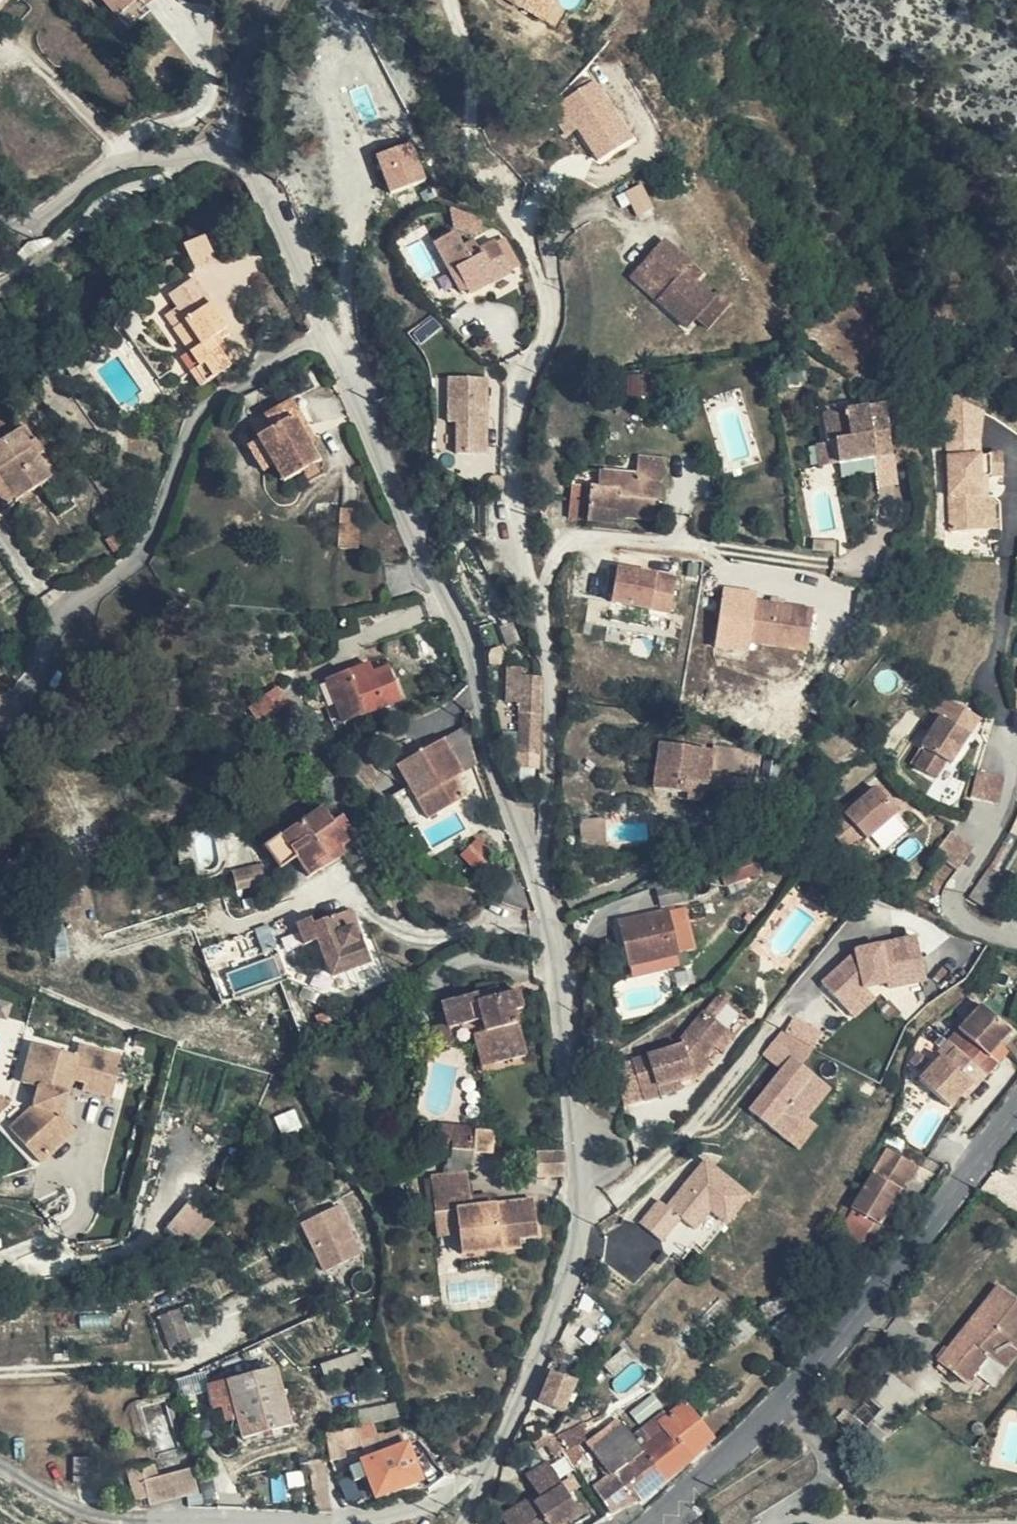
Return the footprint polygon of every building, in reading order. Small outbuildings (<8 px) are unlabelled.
[(153,0),(107,0),(126,23),(153,0)] [(527,0),(501,0),(521,11),(527,0)] [(409,134),(371,153),(403,216),(440,197),(409,134)] [(629,174),(620,156),(617,148),(599,158),(601,161),(587,168),(602,199),(611,194),(633,183),(640,179),(635,171),(629,174)] [(629,151),(620,156),(629,174),(635,171),(639,169),(629,151)] [(633,183),(611,194),(617,206),(639,194),(633,183)] [(512,274),(496,244),(495,242),(479,250),(475,243),(463,250),(455,236),(435,247),(461,295),(467,292),(470,297),(500,280),(512,274)] [(204,239),(187,246),(199,272),(215,265),(204,239)] [(505,240),(496,244),(512,274),(520,270),(505,240)] [(671,240),(649,268),(676,287),(669,297),(702,322),(725,290),(696,269),(686,260),(691,254),(671,240)] [(702,262),(691,254),(686,260),(696,269),(702,262)] [(676,287),(649,268),(642,277),(669,297),(676,287)] [(520,270),(512,274),(500,280),(508,296),(527,285),(520,270)] [(201,366),(192,374),(202,388),(230,370),(212,342),(228,332),(195,283),(172,298),(179,310),(188,324),(178,332),(193,354),(201,366)] [(445,284),(429,292),(436,307),(451,299),(445,284)] [(188,324),(179,310),(169,318),(178,332),(188,324)] [(139,317),(123,328),(135,346),(152,336),(139,317)] [(182,360),(192,374),(201,366),(193,354),(182,360)] [(74,365),(67,370),(73,378),(80,373),(74,365)] [(488,451),(486,374),(445,375),(446,420),(455,420),(455,452),(488,451)] [(301,434),(308,430),(293,404),(267,419),(275,432),(257,443),(274,469),(284,485),(319,463),(310,449),(301,434)] [(840,464),(875,460),(890,458),(883,406),(822,415),(826,444),(835,443),(838,464),(840,464)] [(318,445),(308,430),(301,434),(310,449),(318,445)] [(9,505),(15,502),(17,505),(51,481),(37,460),(28,447),(20,433),(0,447),(0,491),(9,505)] [(28,447),(37,460),(45,454),(37,442),(28,447)] [(274,469),(257,443),(249,448),(264,475),(274,469)] [(835,443),(826,444),(817,446),(821,467),(838,464),(835,443)] [(945,449),(947,463),(981,459),(979,445),(945,449)] [(947,463),(954,535),(964,534),(966,536),(984,535),(983,534),(980,503),(978,481),(1004,480),(1003,458),(981,459),(947,463)] [(666,462),(637,459),(636,476),(599,473),(598,490),(573,487),(571,520),(617,524),(617,520),(653,524),(656,503),(663,504),(666,462)] [(876,466),(875,460),(840,464),(841,470),(876,466)] [(9,505),(0,491),(0,500),(5,508),(9,505)] [(980,503),(983,534),(997,533),(993,504),(980,503)] [(360,512),(341,511),(339,550),(357,550),(360,512)] [(617,563),(610,601),(671,612),(678,574),(617,563)] [(721,586),(715,643),(807,652),(812,604),(754,599),(755,589),(721,586)] [(497,624),(477,632),(486,655),(506,646),(497,624)] [(369,666),(328,682),(345,724),(401,704),(388,672),(374,676),(369,666)] [(522,672),(507,670),(506,704),(516,704),(515,772),(536,773),(540,769),(541,681),(522,680),(522,672)] [(276,693),(253,711),(264,724),(286,707),(276,693)] [(264,724),(253,711),(250,713),(260,727),(264,724)] [(970,733),(941,716),(924,746),(928,748),(918,766),(939,777),(949,760),(953,763),(970,733)] [(466,798),(456,779),(452,772),(459,767),(446,744),(399,771),(411,789),(416,787),(433,818),(466,798)] [(656,789),(684,792),(685,781),(707,784),(711,753),(662,746),(656,789)] [(452,772),(456,779),(463,774),(459,767),(452,772)] [(979,772),(973,797),(997,803),(1003,778),(979,772)] [(685,781),(684,792),(684,800),(705,803),(707,784),(685,781)] [(429,820),(433,818),(416,787),(411,789),(429,820)] [(413,829),(429,820),(411,789),(395,799),(413,829)] [(878,791),(845,815),(864,841),(897,816),(878,791)] [(332,826),(320,808),(266,849),(280,869),(294,858),(309,877),(356,841),(341,818),(332,826)] [(971,847),(948,833),(932,858),(956,873),(971,847)] [(479,843),(466,856),(481,871),(494,858),(479,843)] [(753,852),(718,865),(725,884),(759,871),(753,852)] [(227,872),(234,894),(260,885),(262,884),(255,863),(227,872)] [(1002,878),(987,869),(969,897),(983,906),(1002,878)] [(685,881),(657,888),(661,906),(689,899),(685,881)] [(622,923),(631,963),(674,953),(665,913),(622,923)] [(310,920),(296,925),(305,946),(318,941),(332,977),(369,963),(361,941),(357,942),(352,931),(339,936),(332,918),(313,926),(310,920)] [(266,940),(274,937),(289,931),(284,919),(270,924),(261,927),(266,940)] [(674,953),(631,963),(634,976),(677,965),(674,953)] [(496,988),(475,993),(478,1001),(497,996),(496,988)] [(478,1001),(475,993),(443,1002),(448,1024),(452,1040),(474,1034),(486,1031),(493,1063),(525,1055),(513,1010),(521,1008),(517,990),(497,996),(478,1001)] [(682,1046),(631,1063),(644,1099),(644,1101),(682,1089),(679,1079),(691,1073),(696,1077),(709,1061),(704,1057),(714,1045),(726,1030),(712,1019),(727,1001),(719,994),(679,1042),(682,1046)] [(974,1085),(978,1088),(998,1064),(991,1058),(998,1049),(1013,1032),(982,1005),(960,1029),(967,1036),(958,1047),(953,1043),(920,1080),(951,1109),(966,1094),(974,1085)] [(452,1040),(448,1024),(431,1028),(436,1049),(453,1044),(452,1040)] [(733,1037),(726,1030),(714,1045),(721,1051),(733,1037)] [(483,1066),(493,1063),(486,1031),(474,1034),(483,1066)] [(119,1053),(75,1043),(73,1052),(29,1041),(20,1080),(37,1085),(32,1105),(6,1127),(38,1160),(72,1126),(58,1112),(60,1109),(69,1074),(82,1077),(81,1085),(109,1092),(119,1053)] [(991,1058),(998,1064),(1005,1056),(998,1049),(991,1058)] [(836,1069),(812,1051),(800,1067),(824,1086),(836,1069)] [(800,1067),(791,1060),(749,1113),(788,1143),(805,1121),(829,1089),(824,1086),(800,1067)] [(631,1063),(615,1068),(623,1107),(644,1099),(631,1063)] [(864,1077),(877,1085),(881,1079),(867,1071),(864,1077)] [(969,1097),(978,1088),(974,1085),(966,1094),(969,1097)] [(814,1129),(805,1121),(788,1143),(797,1151),(814,1129)] [(453,1145),(453,1148),(453,1149),(473,1151),(475,1130),(439,1127),(438,1137),(454,1138),(453,1145)] [(492,1152),(494,1132),(475,1130),(473,1151),(492,1152)] [(437,1153),(453,1145),(454,1138),(438,1137),(437,1153)] [(886,1148),(857,1197),(851,1208),(853,1209),(846,1220),(867,1234),(874,1221),(879,1225),(915,1166),(886,1148)] [(565,1176),(564,1153),(536,1153),(536,1177),(565,1176)] [(658,1199),(639,1223),(663,1243),(682,1219),(695,1229),(710,1210),(728,1224),(752,1195),(706,1158),(667,1206),(658,1199)] [(532,1201),(490,1206),(470,1209),(469,1199),(466,1174),(431,1178),(435,1213),(456,1210),(460,1254),(504,1248),(520,1247),(518,1238),(536,1236),(532,1201)] [(857,1197),(849,1192),(833,1223),(841,1228),(846,1220),(853,1209),(851,1208),(857,1197)] [(470,1209),(490,1206),(489,1196),(469,1199),(470,1209)] [(187,1201),(165,1228),(191,1250),(214,1223),(187,1201)] [(356,1253),(335,1207),(299,1224),(319,1269),(356,1253)] [(38,1218),(29,1221),(34,1235),(44,1233),(38,1218)] [(846,1220),(841,1228),(840,1231),(861,1243),(867,1234),(846,1220)] [(506,1262),(504,1248),(460,1254),(461,1266),(506,1262)] [(1016,1341),(1016,1302),(996,1286),(938,1361),(940,1363),(938,1367),(949,1376),(952,1372),(966,1384),(975,1373),(976,1372),(962,1360),(973,1345),(998,1364),(1016,1341)] [(191,1305),(179,1309),(193,1343),(204,1338),(191,1305)] [(179,1309),(159,1317),(172,1351),(193,1343),(179,1309)] [(1016,1341),(998,1364),(973,1345),(962,1360),(976,1372),(975,1373),(992,1387),(1016,1357),(1016,1341)] [(274,1370),(209,1389),(214,1406),(222,1404),(226,1419),(237,1416),(243,1438),(288,1424),(274,1370)] [(572,1383),(552,1375),(540,1404),(560,1411),(572,1383)] [(883,1408),(899,1421),(914,1401),(882,1376),(868,1396),(869,1398),(883,1408)] [(692,1457),(701,1449),(685,1427),(683,1424),(682,1421),(681,1418),(682,1414),(683,1405),(667,1417),(660,1422),(667,1431),(642,1450),(633,1456),(655,1487),(668,1477),(692,1457)] [(685,1427),(701,1449),(710,1440),(683,1405),(682,1414),(681,1418),(682,1421),(683,1424),(685,1427)] [(888,1435),(899,1421),(883,1408),(872,1422),(888,1435)] [(660,1422),(667,1417),(664,1413),(632,1438),(642,1450),(667,1431),(660,1422)] [(641,1498),(655,1487),(633,1456),(642,1450),(632,1438),(619,1419),(586,1444),(609,1475),(593,1487),(612,1515),(632,1505),(636,1502),(641,1498)] [(567,1458),(588,1454),(582,1426),(561,1430),(567,1458)] [(323,1439),(327,1461),(343,1458),(341,1446),(353,1443),(351,1433),(323,1439)] [(563,1453),(551,1434),(530,1441),(538,1451),(546,1446),(554,1458),(563,1453)] [(388,1455),(351,1469),(356,1481),(369,1476),(376,1495),(418,1480),(405,1448),(393,1453),(391,1446),(385,1448),(388,1455)] [(506,1523),(561,1523),(577,1514),(565,1494),(559,1485),(546,1466),(527,1478),(538,1495),(542,1501),(506,1523)] [(144,1481),(150,1506),(170,1500),(168,1488),(195,1483),(191,1469),(144,1481)] [(559,1485),(565,1494),(577,1485),(572,1476),(559,1485)] [(168,1488),(170,1500),(198,1493),(195,1483),(168,1488)] [(502,1518),(506,1523),(542,1501),(538,1495),(502,1518)]
